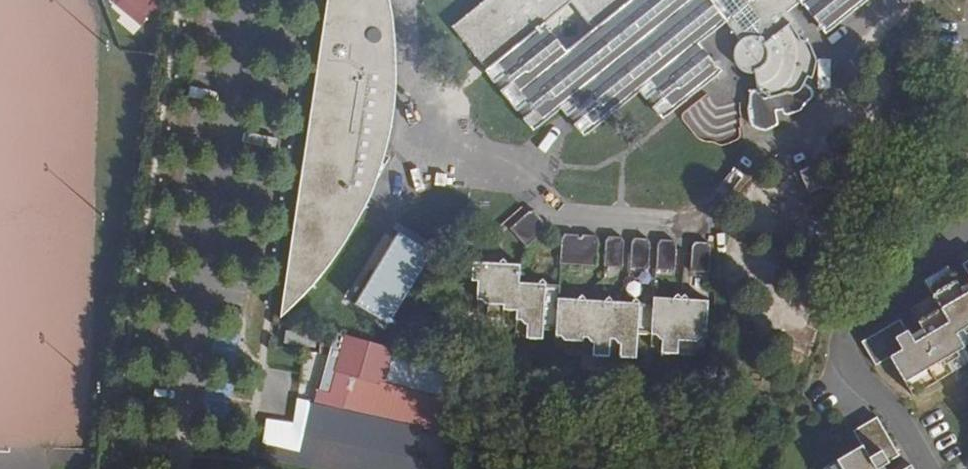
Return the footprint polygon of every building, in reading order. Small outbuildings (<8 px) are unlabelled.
[(136,25),(121,13),(115,0),(106,0),(112,15),(130,31),(136,25)] [(164,14),(166,0),(115,0),(121,13),(136,25),(137,26),(151,11),(164,14)] [(280,314),(301,294),(312,282),(326,265),(339,248),(356,221),(363,208),(370,191),(381,162),(385,146),(389,130),(393,110),(396,77),(396,50),(394,23),(391,3),(391,0),(327,0),(316,77),(300,187),(280,314)] [(446,29),(489,84),(501,75),(509,84),(496,94),(511,112),(523,103),(529,112),(517,120),(527,133),(556,111),(563,118),(575,108),(581,117),(570,126),(578,138),(635,95),(641,101),(655,90),(662,100),(648,112),(656,122),(718,74),(695,46),(703,40),(721,26),(737,45),(737,46),(734,48),(732,50),(731,51),(729,55),(728,56),(728,61),(729,65),(731,68),(734,71),(735,72),(739,74),(741,74),(743,74),(747,74),(749,73),(750,74),(750,88),(744,90),(744,119),(745,123),(746,126),(747,128),(750,131),(752,132),(756,133),(758,133),(762,133),(764,132),(767,130),(769,129),(771,125),(772,123),(773,119),(773,118),(773,115),(778,114),(778,119),(792,117),(809,97),(811,90),(801,88),(802,82),(811,83),(813,65),(806,43),(797,43),(786,25),(790,23),(785,15),(797,6),(822,37),(870,0),(742,0),(759,23),(759,36),(743,36),(715,0),(483,0),(446,29)] [(742,0),(715,0),(743,36),(759,36),(759,23),(742,0)] [(531,212),(506,234),(520,250),(541,232),(542,225),(531,212)] [(401,233),(349,300),(382,325),(434,258),(401,233)] [(557,241),(556,265),(593,267),(596,244),(592,238),(561,236),(557,241)] [(606,239),(602,244),(601,268),(619,268),(621,245),(618,240),(606,239)] [(646,242),(633,241),(629,246),(627,269),(647,271),(649,248),(646,242)] [(670,243),(659,243),(655,247),(653,271),(671,272),(673,250),(670,243)] [(692,245),(688,251),(686,274),(705,275),(707,252),(704,246),(692,245)] [(695,343),(700,340),(702,301),(650,297),(649,306),(555,299),(556,287),(513,284),(515,267),(469,263),(468,283),(475,284),(473,299),(481,306),(499,308),(499,313),(512,313),(511,323),(519,323),(519,329),(523,329),(522,341),(537,342),(539,329),(552,331),(551,337),(560,344),(577,345),(581,339),(586,339),(586,343),(589,345),(588,358),(604,359),(605,340),(614,340),(614,345),(618,348),(617,360),(630,361),(632,337),(649,338),(660,345),(659,357),(675,359),(676,342),(695,343)] [(906,338),(897,321),(858,343),(872,368),(887,360),(907,398),(943,378),(935,364),(960,350),(952,336),(967,327),(967,290),(959,295),(956,288),(945,267),(922,280),(931,298),(907,310),(918,331),(922,339),(910,346),(906,338)] [(956,288),(959,295),(967,290),(967,282),(956,288)] [(918,331),(906,338),(910,346),(922,339),(918,331)] [(284,344),(317,345),(317,332),(284,332),(284,344)] [(448,362),(333,332),(326,357),(306,351),(297,386),(311,390),(293,459),(332,468),(410,468),(422,424),(431,427),(448,362)] [(699,361),(700,340),(695,343),(676,342),(675,359),(699,361)] [(935,364),(943,378),(967,365),(960,350),(935,364)] [(896,461),(873,419),(850,432),(859,448),(823,468),(881,468),(896,461)]
